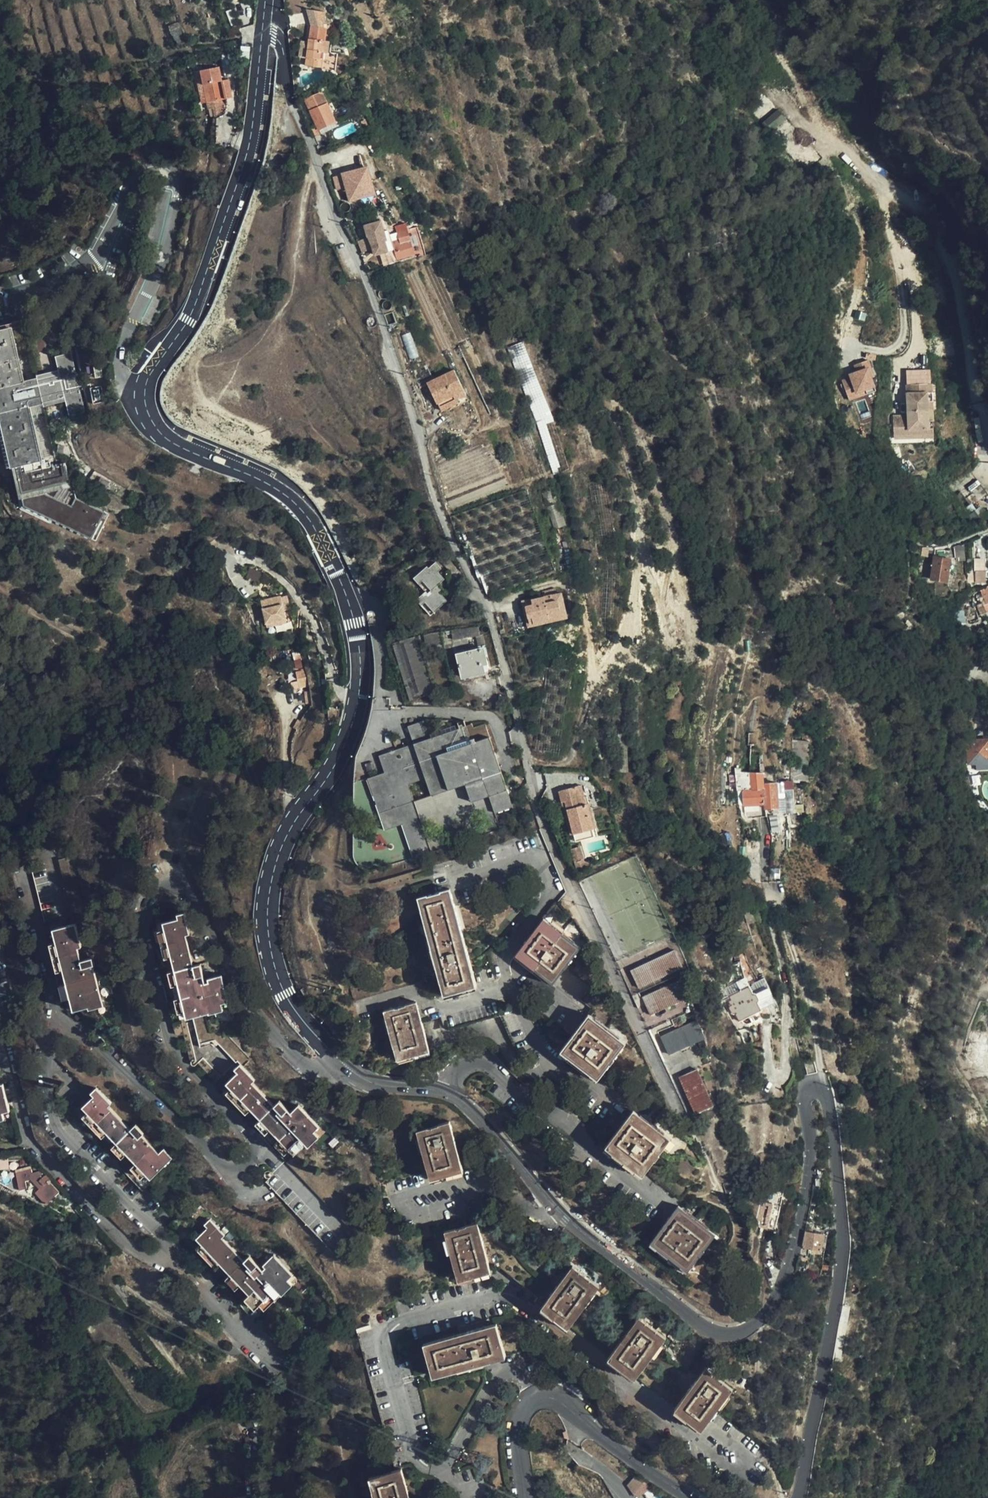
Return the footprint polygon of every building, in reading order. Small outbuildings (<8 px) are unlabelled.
[(303,8),(308,25),(321,26),(322,10),(303,8)] [(323,51),(324,39),(323,39),(324,27),(321,26),(308,25),(307,42),(305,56),(305,65),(320,66),(322,50),(323,51)] [(305,56),(307,42),(300,41),(298,55),(305,56)] [(201,69),(203,74),(205,87),(207,101),(208,100),(226,97),(233,96),(230,78),(223,79),(220,66),(201,69)] [(205,87),(203,74),(196,75),(199,88),(205,87)] [(318,125),(309,129),(312,137),(323,132),(320,129),(336,121),(322,92),(306,100),(318,125)] [(227,106),(226,97),(208,100),(210,108),(227,106)] [(223,145),(225,110),(214,116),(212,145),(223,145)] [(320,129),(323,132),(338,125),(336,121),(320,129)] [(347,185),(341,170),(333,173),(339,188),(347,185)] [(358,240),(362,251),(372,247),(375,253),(393,246),(392,243),(384,226),(380,228),(376,218),(362,223),(368,236),(358,240)] [(393,246),(396,257),(412,252),(406,227),(395,230),(398,238),(395,239),(396,242),(392,243),(393,246)] [(424,253),(421,227),(412,228),(414,254),(424,253)] [(70,350),(54,354),(58,370),(46,372),(23,377),(12,325),(0,327),(0,412),(11,461),(40,455),(29,403),(64,395),(67,411),(83,408),(70,350)] [(506,347),(553,475),(569,468),(523,341),(506,347)] [(856,363),(859,372),(842,376),(849,399),(878,391),(869,359),(856,363)] [(933,389),(932,367),(906,369),(908,413),(893,414),(894,440),(935,437),(934,427),(930,427),(928,390),(933,389)] [(439,410),(469,401),(458,369),(429,378),(439,410)] [(955,481),(950,486),(952,487),(958,496),(964,492),(955,481)] [(976,510),(970,514),(977,525),(985,522),(976,510)] [(966,545),(955,543),(953,556),(964,558),(966,545)] [(948,581),(952,560),(935,557),(931,578),(948,581)] [(975,582),(987,582),(986,557),(975,557),(975,582)] [(447,604),(442,597),(446,594),(441,588),(446,583),(439,573),(441,571),(436,564),(428,569),(426,567),(412,578),(423,593),(416,599),(430,618),(447,604)] [(260,579),(262,571),(250,568),(248,575),(260,579)] [(540,589),(541,594),(550,592),(554,590),(552,585),(540,589)] [(983,588),(985,592),(979,594),(982,603),(978,604),(982,615),(985,614),(987,612),(987,586),(983,588)] [(532,603),(530,598),(530,597),(520,600),(528,625),(567,613),(559,589),(554,590),(550,592),(551,598),(556,596),(560,608),(548,611),(549,616),(534,620),(532,614),(528,615),(525,605),(532,603)] [(532,603),(525,605),(528,615),(532,614),(534,620),(549,616),(548,611),(560,608),(556,596),(551,598),(550,592),(541,594),(530,598),(532,603)] [(276,602),(276,604),(277,606),(266,609),(271,629),(279,626),(280,630),(291,627),(284,600),(276,602)] [(483,673),(481,660),(484,659),(482,648),(457,654),(461,677),(483,673)] [(298,670),(294,670),(296,686),(304,686),(302,669),(298,670)] [(470,773),(474,773),(474,723),(469,725),(466,719),(428,719),(409,725),(414,743),(424,778),(427,778),(428,783),(433,781),(470,773)] [(474,723),(474,773),(486,772),(501,771),(486,724),(475,727),(474,723)] [(968,739),(970,763),(987,762),(987,738),(968,739)] [(410,783),(424,778),(414,743),(381,754),(386,771),(370,776),(376,796),(381,797),(389,796),(398,793),(412,788),(410,783)] [(764,805),(762,782),(761,771),(743,771),(743,767),(738,767),(739,790),(744,790),(744,803),(757,801),(760,817),(766,816),(764,805)] [(501,771),(486,772),(486,785),(491,797),(496,813),(514,808),(501,771)] [(486,772),(474,773),(470,773),(433,781),(428,783),(432,795),(466,785),(484,780),(486,785),(486,772)] [(473,802),(486,799),(486,785),(484,780),(466,785),(473,802)] [(764,805),(778,805),(775,782),(776,781),(762,782),(764,805)] [(574,786),(555,790),(558,802),(561,801),(568,834),(587,831),(581,803),(578,804),(574,786)] [(431,850),(412,788),(398,793),(389,796),(381,797),(376,796),(386,828),(403,822),(414,856),(431,850)] [(565,835),(568,834),(561,801),(558,802),(565,835)] [(581,803),(587,831),(590,830),(584,802),(581,803)] [(587,831),(568,834),(569,842),(588,838),(587,831)] [(747,839),(748,875),(756,882),(760,882),(759,839),(747,839)] [(573,847),(565,848),(568,863),(572,862),(573,870),(583,868),(582,862),(575,861),(573,847)] [(450,888),(417,897),(445,993),(478,983),(450,888)] [(225,1000),(220,972),(207,975),(208,978),(205,979),(201,960),(192,962),(186,931),(190,930),(186,909),(178,911),(178,915),(164,918),(165,924),(158,925),(164,954),(170,953),(173,966),(167,967),(169,981),(176,980),(178,992),(172,994),(175,1008),(181,1007),(182,1014),(189,1012),(195,1044),(214,1041),(233,1061),(245,1050),(225,1029),(219,1034),(207,1035),(202,1010),(206,1009),(206,1011),(220,1008),(219,1001),(225,1000)] [(750,921),(748,911),(740,914),(743,923),(750,921)] [(553,984),(582,946),(544,918),(515,956),(553,984)] [(103,1009),(91,960),(79,963),(76,949),(81,948),(75,926),(51,932),(55,945),(48,947),(55,975),(60,973),(64,986),(57,987),(61,1002),(69,1001),(72,1014),(87,1010),(88,1013),(103,1009)] [(635,991),(679,969),(671,953),(627,975),(635,991)] [(761,1010),(741,972),(732,977),(735,983),(725,989),(730,1000),(727,1002),(729,1006),(728,1007),(731,1013),(732,1014),(735,1013),(738,1021),(761,1010)] [(648,1017),(683,1000),(675,984),(640,1002),(648,1017)] [(418,1002),(385,1011),(400,1060),(432,1050),(418,1002)] [(599,1080),(627,1043),(589,1015),(561,1052),(599,1080)] [(669,1058),(703,1039),(694,1022),(660,1040),(669,1058)] [(804,1061),(807,1075),(817,1072),(814,1058),(804,1061)] [(316,1125),(296,1103),(289,1110),(278,1099),(272,1104),(250,1080),(253,1077),(239,1062),(233,1067),(236,1070),(224,1080),(228,1085),(224,1089),(243,1111),(248,1106),(257,1117),(253,1121),(262,1131),(267,1127),(275,1136),(271,1141),(281,1151),(286,1147),(290,1152),(302,1142),(304,1143),(315,1134),(311,1129),(316,1125)] [(714,1106),(697,1071),(681,1080),(698,1114),(714,1106)] [(3,1086),(0,1087),(0,1123),(5,1122),(3,1115),(11,1113),(3,1086)] [(129,1133),(105,1108),(111,1103),(96,1087),(87,1095),(91,1098),(80,1108),(85,1113),(80,1118),(101,1140),(105,1136),(113,1145),(109,1149),(120,1161),(125,1157),(134,1166),(128,1171),(140,1183),(145,1179),(149,1183),(174,1160),(164,1150),(158,1156),(141,1137),(144,1135),(136,1127),(129,1133)] [(645,1176),(679,1202),(680,1204),(689,1192),(653,1164),(670,1142),(632,1114),(605,1150),(613,1157),(615,1155),(637,1172),(636,1173),(643,1179),(645,1176)] [(463,1173),(463,1171),(449,1125),(416,1135),(429,1180),(430,1183),(463,1173)] [(47,1182),(50,1179),(47,1175),(41,1176),(35,1169),(26,1171),(25,1166),(7,1168),(10,1186),(18,1185),(17,1180),(27,1178),(38,1189),(34,1194),(45,1206),(58,1194),(47,1182)] [(773,1221),(778,1204),(756,1199),(755,1204),(757,1205),(760,1208),(763,1212),(765,1216),(767,1220),(773,1221)] [(784,1205),(778,1204),(773,1221),(767,1220),(768,1224),(769,1228),(778,1230),(784,1205)] [(677,1209),(662,1229),(650,1246),(687,1274),(715,1237),(680,1210),(677,1209)] [(292,1276),(273,1256),(261,1267),(263,1269),(262,1270),(249,1257),(244,1262),(222,1239),(224,1236),(210,1221),(206,1225),(209,1228),(195,1240),(202,1248),(197,1252),(211,1267),(216,1263),(229,1277),(224,1281),(235,1292),(238,1289),(246,1297),(243,1300),(254,1312),(259,1306),(264,1311),(291,1286),(287,1281),(292,1276)] [(444,1234),(458,1282),(501,1270),(538,1299),(535,1303),(704,1431),(736,1390),(707,1369),(685,1397),(646,1367),(668,1339),(640,1319),(619,1347),(579,1317),(600,1289),(573,1268),(555,1292),(505,1253),(487,1257),(477,1225),(444,1234)] [(800,1246),(797,1255),(807,1257),(809,1248),(820,1250),(822,1233),(805,1231),(802,1245),(803,1245),(803,1247),(800,1246)] [(506,1358),(496,1327),(422,1348),(432,1381),(506,1359),(506,1358)] [(402,1466),(370,1475),(377,1497),(412,1497),(402,1466)] [(641,1475),(629,1481),(636,1495),(648,1490),(641,1475)]
